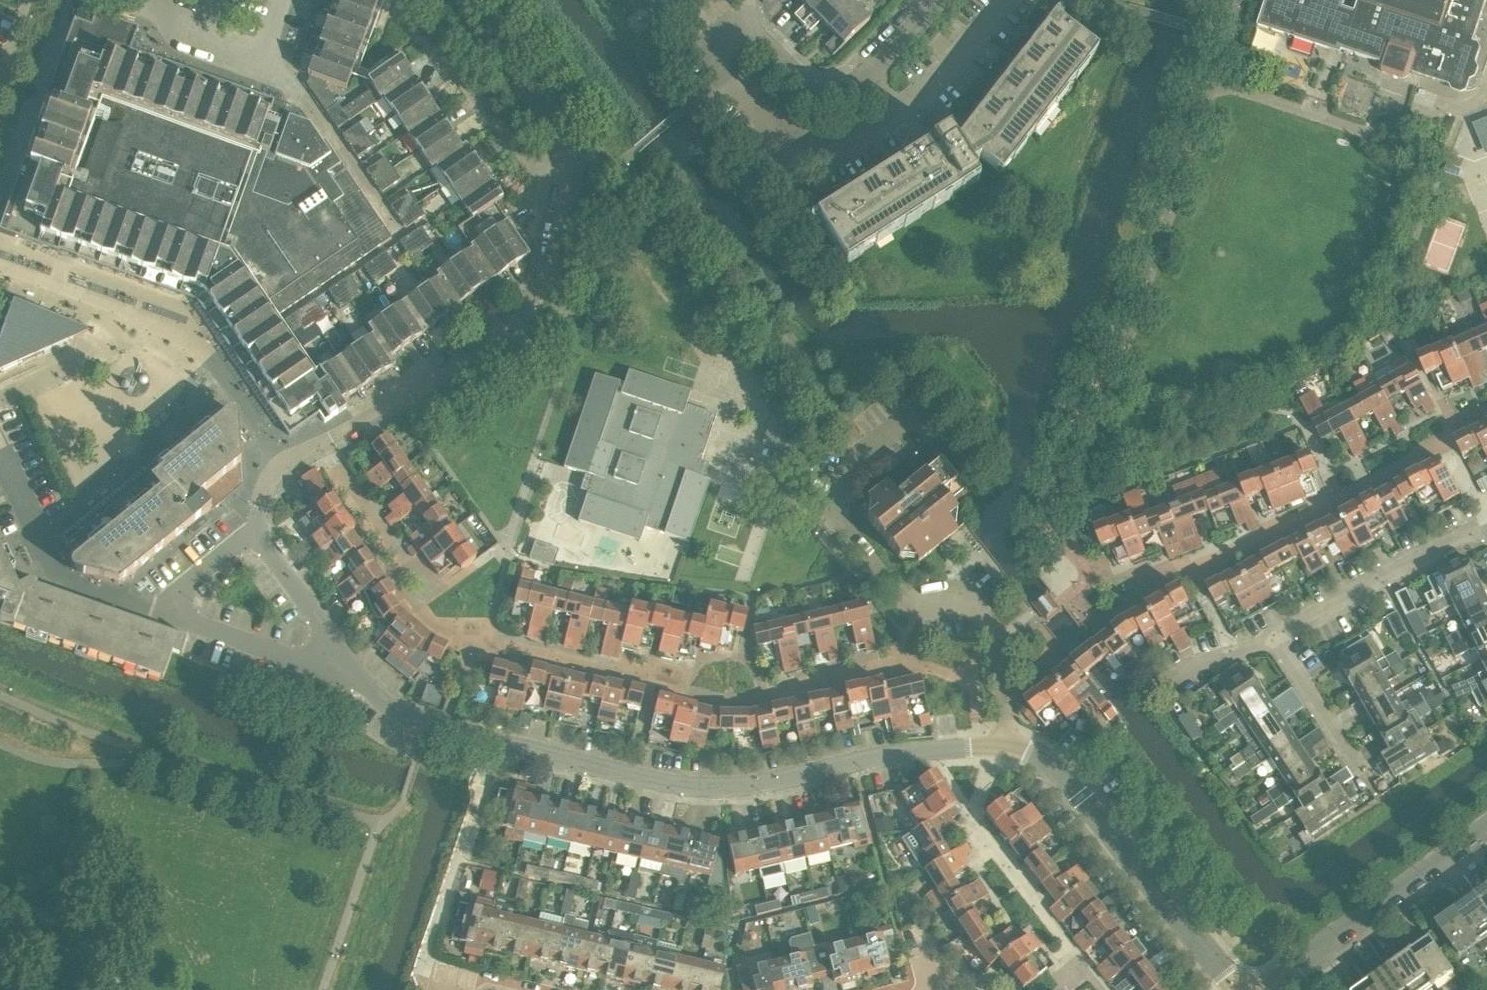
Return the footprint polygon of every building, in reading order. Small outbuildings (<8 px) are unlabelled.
[(346,89),(378,0),(334,0),(307,75),(309,76),(320,80),(328,83),(346,89)] [(826,0),(800,0),(805,5),(794,15),(801,23),(826,0)] [(853,4),(849,0),(826,0),(801,23),(809,31),(820,21),(827,29),(853,4)] [(1354,11),(1343,7),(1346,0),(1266,0),(1258,26),(1329,49),(1330,46),(1380,62),(1379,65),(1382,71),(1402,78),(1408,75),(1409,71),(1457,87),(1465,64),(1471,66),(1475,63),(1481,47),(1478,42),(1473,40),(1486,0),(1358,0),(1354,11)] [(832,55),(868,20),(853,4),(827,29),(835,36),(824,47),(832,55)] [(273,101),(148,56),(148,57),(130,51),(138,28),(110,18),(95,13),(91,26),(74,20),(4,216),(0,226),(0,231),(196,301),(288,436),(319,415),(324,423),(346,408),(341,401),(327,380),(318,386),(271,319),(391,238),(324,140),(321,142),(300,111),(286,106),(273,102),(273,101)] [(996,171),(1092,48),(1059,22),(1056,20),(966,136),(956,128),(929,146),(932,150),(817,223),(842,261),(974,176),(967,166),(979,158),(996,171)] [(382,97),(413,76),(398,53),(373,69),(376,73),(363,83),(369,91),(376,101),(382,97)] [(314,95),(320,80),(309,76),(306,83),(314,95)] [(394,115),(426,94),(413,76),(382,97),(394,115)] [(314,95),(326,87),(328,83),(320,80),(314,95)] [(331,96),(326,87),(314,95),(320,103),(331,96)] [(376,101),(369,91),(365,94),(372,104),(376,101)] [(372,104),(365,94),(360,97),(367,107),(372,104)] [(407,133),(438,111),(426,94),(394,115),(407,133)] [(325,112),(337,104),(331,96),(320,103),(325,112)] [(367,107),(360,97),(355,100),(362,111),(367,107)] [(362,111),(355,100),(351,104),(358,114),(362,111)] [(348,120),(341,110),(337,104),(325,112),(337,128),(348,120)] [(358,114),(351,104),(346,107),(353,117),(358,114)] [(353,117),(346,107),(341,110),(348,120),(353,117)] [(419,151),(450,129),(438,111),(407,133),(419,151)] [(349,146),(366,134),(358,123),(341,135),(349,146)] [(435,166),(466,145),(465,144),(462,146),(450,129),(419,151),(431,169),(435,166)] [(357,157),(374,146),(366,134),(349,146),(357,157)] [(447,184),(478,162),(466,145),(435,166),(447,184)] [(373,182),(393,169),(385,157),(366,171),(373,182)] [(460,201),(490,180),(478,162),(447,184),(460,201)] [(381,192),(400,179),(393,169),(373,182),(381,192)] [(502,213),(495,203),(503,198),(490,180),(460,201),(471,218),(457,227),(465,238),(502,213)] [(398,217),(417,204),(409,193),(390,206),(398,217)] [(405,228),(425,215),(417,204),(398,217),(405,228)] [(530,254),(508,223),(473,248),(494,279),(530,254)] [(433,244),(421,227),(411,234),(422,251),(433,244)] [(422,251),(411,234),(399,242),(411,259),(422,251)] [(494,279),(473,248),(472,248),(455,260),(476,291),(494,279)] [(397,268),(385,251),(375,258),(387,275),(397,268)] [(387,275),(375,258),(364,267),(375,283),(387,275)] [(476,291),(455,260),(437,272),(458,303),(476,291)] [(461,307),(458,303),(437,272),(436,273),(439,277),(422,288),(443,319),(461,307)] [(361,292),(350,276),(340,283),(351,299),(361,292)] [(351,299),(340,283),(328,291),(339,308),(351,299)] [(443,319),(422,288),(404,300),(425,332),(443,319)] [(326,317),(314,300),(304,307),(316,324),(326,317)] [(425,332),(404,300),(386,313),(408,344),(425,332)] [(90,329),(13,302),(0,339),(0,373),(90,329)] [(316,324),(304,307),(284,320),(294,334),(301,328),(304,332),(316,324)] [(408,344),(386,313),(368,325),(390,356),(408,344)] [(395,364),(390,356),(368,325),(367,326),(373,334),(356,345),(378,376),(395,364)] [(1454,343),(1469,379),(1470,379),(1471,383),(1473,388),(1483,384),(1479,375),(1486,372),(1486,371),(1478,352),(1486,348),(1486,329),(1454,343)] [(1454,343),(1419,359),(1426,376),(1431,373),(1439,392),(1443,390),(1443,391),(1469,379),(1454,343)] [(378,376),(356,345),(338,357),(360,388),(378,376)] [(1397,375),(1379,384),(1388,400),(1405,391),(1415,409),(1422,406),(1425,411),(1426,414),(1427,414),(1436,409),(1429,397),(1407,356),(1391,365),(1392,366),(1397,375)] [(360,388),(338,357),(320,370),(327,380),(341,401),(360,388)] [(574,436),(563,468),(588,476),(592,477),(592,478),(586,497),(578,520),(577,522),(579,522),(579,520),(608,530),(608,531),(609,532),(610,531),(622,535),(639,540),(638,542),(639,542),(644,530),(644,529),(645,529),(668,537),(686,543),(688,543),(689,542),(687,542),(697,513),(698,513),(699,512),(697,511),(707,482),(709,483),(709,481),(695,477),(716,416),(702,411),(686,406),(685,406),(686,405),(690,392),(689,392),(688,393),(659,383),(660,382),(658,382),(657,383),(629,373),(629,372),(628,371),(623,385),(594,375),(594,377),(595,377),(586,406),(584,406),(584,407),(585,407),(575,436),(574,436)] [(1362,398),(1348,406),(1357,422),(1374,413),(1382,427),(1384,431),(1388,429),(1390,427),(1393,432),(1395,436),(1405,431),(1403,427),(1399,420),(1388,400),(1379,384),(1374,376),(1374,375),(1355,385),(1362,398)] [(1301,400),(1300,401),(1309,417),(1310,418),(1312,422),(1322,441),(1337,433),(1340,431),(1347,443),(1350,449),(1351,450),(1355,458),(1371,449),(1366,438),(1357,422),(1348,406),(1337,412),(1335,407),(1326,412),(1315,393),(1301,400)] [(241,484),(239,436),(238,419),(237,416),(235,414),(233,413),(231,413),(228,413),(66,544),(77,558),(71,563),(71,565),(70,566),(70,567),(71,569),(71,570),(72,571),(73,572),(74,573),(117,584),(241,484)] [(1454,441),(1464,460),(1475,455),(1474,453),(1474,450),(1481,446),(1486,457),(1486,423),(1454,441)] [(363,487),(363,488),(368,496),(369,496),(393,479),(394,478),(393,478),(408,467),(386,436),(371,446),(372,447),(383,463),(366,475),(370,480),(371,482),(363,487)] [(1306,457),(1276,469),(1290,505),(1306,499),(1318,495),(1317,494),(1320,493),(1321,492),(1317,483),(1314,474),(1314,473),(1319,472),(1317,468),(1313,458),(1312,455),(1307,457),(1306,457)] [(1413,476),(1408,479),(1418,498),(1422,506),(1441,496),(1445,503),(1449,501),(1458,495),(1460,494),(1444,464),(1442,461),(1442,460),(1440,461),(1428,467),(1424,469),(1418,473),(1413,476)] [(886,484),(866,499),(876,512),(867,519),(898,558),(907,551),(917,563),(937,547),(956,532),(946,520),(956,512),(954,509),(950,505),(965,493),(940,461),(896,496),(886,484)] [(385,518),(385,519),(391,527),(416,509),(415,508),(430,498),(429,497),(410,469),(408,467),(393,478),(394,478),(397,482),(400,488),(405,494),(388,506),(393,513),(385,518)] [(1245,481),(1241,483),(1250,506),(1254,504),(1259,517),(1263,515),(1263,516),(1275,512),(1290,505),(1276,469),(1245,481)] [(315,470),(301,478),(309,491),(312,496),(325,488),(315,470)] [(1218,471),(1198,479),(1203,493),(1204,493),(1211,510),(1210,510),(1212,514),(1231,506),(1238,526),(1239,526),(1246,523),(1249,532),(1259,528),(1258,525),(1255,519),(1255,517),(1250,506),(1241,483),(1225,489),(1218,471)] [(1179,503),(1169,507),(1187,553),(1203,546),(1200,538),(1200,537),(1192,518),(1210,510),(1211,510),(1204,493),(1203,493),(1198,479),(1174,489),(1179,503)] [(1389,489),(1375,496),(1390,524),(1389,524),(1393,531),(1408,523),(1398,504),(1405,501),(1406,502),(1408,501),(1409,503),(1418,498),(1408,479),(1401,482),(1396,485),(1389,488),(1389,489)] [(1139,490),(1124,496),(1129,511),(1131,516),(1132,517),(1134,521),(1133,521),(1140,539),(1141,538),(1159,531),(1166,550),(1167,551),(1170,559),(1187,553),(1169,507),(1149,515),(1139,490)] [(1342,514),(1341,514),(1360,549),(1375,541),(1371,534),(1389,524),(1390,524),(1375,496),(1365,501),(1365,502),(1358,505),(1354,507),(1342,514)] [(407,549),(413,558),(417,555),(421,552),(422,551),(424,550),(424,549),(452,529),(438,509),(433,502),(430,498),(415,508),(416,509),(423,520),(427,525),(410,537),(415,544),(407,549)] [(306,517),(299,521),(311,539),(321,552),(322,553),(350,532),(350,533),(353,530),(352,528),(351,526),(353,525),(348,519),(346,520),(344,518),(342,515),(338,508),(331,499),(318,508),(306,517)] [(1314,529),(1307,533),(1318,552),(1319,552),(1328,547),(1327,545),(1328,544),(1328,542),(1334,539),(1344,557),(1360,549),(1341,514),(1326,522),(1326,523),(1319,526),(1314,529)] [(1101,529),(1096,531),(1097,534),(1098,536),(1101,544),(1102,548),(1103,548),(1107,546),(1109,552),(1114,565),(1119,563),(1119,564),(1130,560),(1131,559),(1147,553),(1145,549),(1141,538),(1140,539),(1133,521),(1134,521),(1132,517),(1111,525),(1101,529)] [(422,551),(421,552),(425,558),(429,563),(430,565),(437,575),(438,575),(440,578),(448,573),(457,567),(460,571),(464,568),(472,562),(474,561),(471,556),(464,546),(452,529),(424,549),(424,550),(422,551)] [(321,552),(318,555),(328,569),(345,557),(349,563),(349,564),(347,566),(354,576),(372,563),(364,552),(359,546),(350,533),(350,532),(322,553),(321,552)] [(1279,548),(1274,551),(1285,570),(1293,566),(1292,564),(1295,562),(1294,560),(1301,557),(1311,575),(1327,567),(1319,552),(1318,552),(1307,533),(1293,541),(1286,544),(1279,548)] [(554,564),(558,550),(551,547),(549,547),(544,563),(553,566),(553,565),(554,564)] [(1256,561),(1241,569),(1259,603),(1274,595),(1264,577),(1271,573),(1272,575),(1274,574),(1275,576),(1285,570),(1274,551),(1267,554),(1262,557),(1256,561)] [(36,587),(37,584),(28,581),(19,585),(15,577),(11,575),(0,553),(0,620),(0,624),(162,680),(171,653),(180,657),(187,638),(185,638),(185,639),(36,587)] [(1483,578),(1479,569),(1475,568),(1473,569),(1468,558),(1428,578),(1428,579),(1429,578),(1435,590),(1424,595),(1429,604),(1478,580),(1483,578)] [(340,586),(336,588),(347,604),(351,601),(368,589),(379,604),(379,605),(389,597),(389,598),(394,595),(386,584),(382,577),(372,563),(354,576),(340,586)] [(1211,585),(1207,587),(1210,593),(1211,594),(1218,607),(1227,601),(1226,599),(1230,598),(1229,596),(1234,593),(1244,611),(1259,603),(1241,569),(1226,577),(1219,581),(1211,585)] [(519,580),(514,602),(534,607),(530,623),(526,637),(544,641),(546,634),(552,612),(551,611),(556,594),(540,590),(531,588),(534,574),(522,571),(519,580)] [(1486,602),(1486,598),(1478,580),(1429,604),(1434,614),(1454,604),(1460,616),(1486,602)] [(1149,605),(1147,606),(1166,640),(1171,638),(1181,632),(1177,625),(1196,615),(1190,604),(1185,594),(1182,588),(1181,587),(1171,593),(1161,599),(1158,600),(1157,598),(1150,602),(1151,604),(1149,605)] [(1405,615),(1416,610),(1406,588),(1395,594),(1405,615)] [(592,603),(588,620),(589,621),(607,625),(600,655),(618,660),(622,644),(623,640),(622,640),(629,612),(604,606),(608,592),(597,590),(596,589),(596,590),(593,603),(592,603)] [(1053,590),(1029,609),(1042,625),(1066,607),(1053,590)] [(588,620),(592,603),(556,594),(551,611),(552,612),(571,616),(563,646),(581,651),(589,621),(588,620)] [(379,604),(371,610),(378,620),(381,617),(383,621),(391,627),(377,643),(378,643),(391,654),(416,624),(408,618),(403,613),(397,608),(389,598),(389,597),(379,605),(379,604)] [(1486,629),(1486,602),(1460,616),(1466,628),(1445,638),(1450,647),(1486,629)] [(845,607),(827,612),(831,629),(850,625),(855,645),(863,643),(866,652),(866,653),(876,650),(875,650),(868,620),(864,603),(845,607)] [(663,633),(667,615),(630,606),(629,612),(622,640),(623,640),(622,644),(650,651),(650,650),(654,651),(659,632),(663,633)] [(742,633),(743,629),(745,619),(746,616),(741,614),(728,611),(710,607),(708,606),(704,624),(700,639),(700,641),(700,642),(699,644),(700,644),(713,648),(717,649),(728,651),(732,652),(735,638),(737,632),(742,633)] [(1126,618),(1112,629),(1127,646),(1135,639),(1143,633),(1151,648),(1166,640),(1147,606),(1132,614),(1126,618)] [(807,616),(790,621),(794,638),(813,633),(816,643),(818,654),(826,652),(829,661),(829,662),(839,659),(838,657),(831,629),(827,612),(807,616)] [(1397,639),(1408,633),(1397,612),(1386,617),(1397,639)] [(700,639),(704,624),(700,623),(669,616),(667,615),(663,633),(658,653),(687,660),(691,661),(694,649),(695,642),(696,641),(698,642),(700,642),(700,641),(700,639)] [(790,621),(752,630),(757,647),(772,644),(776,643),(782,668),(784,673),(802,668),(801,666),(794,638),(790,621)] [(391,655),(385,662),(409,680),(429,658),(427,661),(438,667),(439,663),(443,656),(447,648),(447,647),(435,641),(434,640),(429,636),(416,624),(391,654),(391,655)] [(1092,645),(1082,653),(1094,667),(1104,660),(1111,654),(1124,670),(1138,659),(1127,646),(1112,629),(1100,639),(1094,643),(1093,644),(1092,645)] [(1486,657),(1486,629),(1450,647),(1455,657),(1475,647),(1481,659),(1486,657)] [(1181,632),(1171,638),(1175,645),(1179,652),(1179,653),(1191,647),(1192,646),(1184,631),(1181,632)] [(1348,663),(1342,667),(1354,688),(1401,661),(1397,653),(1387,659),(1386,659),(1373,635),(1342,653),(1349,663),(1348,663)] [(1067,665),(1053,676),(1054,677),(1056,679),(1055,680),(1056,681),(1057,680),(1058,682),(1079,706),(1089,698),(1099,710),(1100,708),(1107,703),(1108,702),(1098,690),(1086,674),(1094,667),(1082,653),(1074,660),(1073,661),(1067,665)] [(1401,661),(1354,688),(1366,709),(1394,693),(1388,682),(1398,677),(1407,671),(1401,661)] [(493,664),(488,685),(498,688),(493,707),(504,710),(505,707),(521,711),(527,687),(530,673),(493,664)] [(1232,702),(1214,714),(1219,722),(1265,691),(1251,671),(1245,675),(1238,665),(1237,664),(1217,678),(1218,679),(1232,700),(1233,701),(1232,702)] [(530,673),(527,687),(538,690),(539,688),(541,687),(548,688),(543,709),(560,713),(569,675),(532,666),(530,673)] [(1129,672),(1121,679),(1128,687),(1130,686),(1136,680),(1135,679),(1129,672)] [(1467,681),(1472,692),(1485,685),(1484,685),(1486,683),(1486,672),(1467,681)] [(569,675),(560,713),(576,717),(581,697),(588,698),(590,701),(589,703),(600,705),(601,706),(606,684),(605,684),(569,675)] [(882,686),(890,719),(889,719),(893,734),(911,730),(904,699),(923,695),(919,677),(882,686)] [(868,684),(844,690),(851,720),(852,720),(871,715),(873,723),(889,719),(890,719),(882,686),(881,681),(876,682),(876,680),(868,682),(868,684)] [(1027,703),(1026,703),(1031,708),(1039,719),(1046,728),(1063,715),(1068,721),(1081,710),(1079,706),(1058,682),(1057,680),(1056,681),(1055,680),(1053,682),(1051,680),(1045,685),(1047,687),(1045,688),(1036,696),(1028,702),(1027,703)] [(600,705),(597,719),(614,724),(619,703),(625,704),(628,707),(627,709),(639,712),(643,694),(644,691),(606,681),(605,684),(606,684),(601,706),(600,705)] [(1472,692),(1467,681),(1452,688),(1457,699),(1472,692)] [(1472,691),(1481,708),(1483,707),(1483,708),(1484,709),(1486,716),(1486,683),(1484,685),(1485,685),(1472,691)] [(427,685),(421,702),(438,708),(444,691),(427,685)] [(844,690),(807,699),(812,720),(823,717),(822,714),(831,712),(836,732),(853,728),(852,720),(851,720),(844,690)] [(1265,691),(1219,722),(1225,732),(1236,725),(1240,731),(1243,735),(1251,729),(1278,711),(1265,691)] [(1394,693),(1366,709),(1379,730),(1426,702),(1421,694),(1404,704),(1401,706),(1401,704),(1394,693)] [(658,698),(650,728),(652,729),(671,733),(669,741),(686,745),(696,708),(691,706),(691,704),(683,702),(683,704),(658,698)] [(807,699),(770,708),(775,729),(786,726),(786,722),(794,720),(799,741),(816,737),(812,720),(807,699)] [(1426,702),(1379,730),(1390,750),(1405,742),(1418,735),(1418,734),(1426,730),(1424,727),(1420,719),(1431,713),(1426,702)] [(696,708),(686,745),(703,749),(708,729),(719,732),(721,733),(721,736),(733,736),(733,713),(718,713),(696,708)] [(745,713),(733,713),(733,736),(744,736),(744,734),(747,732),(750,731),(755,730),(757,729),(762,749),(779,745),(775,729),(770,708),(746,713),(745,713)] [(1250,746),(1240,752),(1241,753),(1246,761),(1291,731),(1278,711),(1251,729),(1243,735),(1247,741),(1250,746)] [(1194,740),(1203,733),(1189,712),(1179,719),(1194,740)] [(928,714),(918,716),(921,727),(931,725),(928,714)] [(1418,735),(1405,742),(1418,765),(1439,753),(1442,757),(1451,751),(1445,741),(1438,745),(1436,746),(1426,730),(1418,734),(1418,735)] [(1278,769),(1305,751),(1291,731),(1246,761),(1252,770),(1271,758),(1278,769)] [(1382,764),(1377,767),(1383,777),(1391,773),(1392,772),(1396,778),(1404,773),(1418,765),(1405,742),(1390,750),(1391,751),(1382,756),(1378,758),(1382,764)] [(1273,801),(1318,771),(1305,751),(1278,769),(1286,780),(1267,793),(1273,801)] [(1234,765),(1230,768),(1233,771),(1233,772),(1233,771),(1246,763),(1247,762),(1246,761),(1241,753),(1240,754),(1230,760),(1234,765)] [(1331,790),(1318,771),(1273,801),(1279,810),(1290,803),(1297,813),(1304,808),(1305,809),(1318,800),(1331,791),(1331,790)] [(907,791),(900,795),(920,827),(921,828),(954,807),(946,794),(943,790),(938,782),(933,774),(931,775),(907,791)] [(1318,800),(1332,821),(1353,807),(1349,801),(1358,795),(1351,786),(1347,788),(1343,782),(1331,790),(1331,791),(1318,800)] [(530,798),(531,798),(533,788),(516,784),(514,794),(498,790),(495,803),(496,803),(497,801),(504,803),(502,809),(497,808),(497,809),(526,816),(530,798)] [(987,813),(985,815),(992,824),(997,830),(1023,813),(1022,812),(1010,797),(1009,795),(987,812),(987,813)] [(548,802),(531,798),(530,798),(526,816),(522,833),(523,833),(521,841),(544,846),(546,838),(553,807),(547,805),(548,802)] [(1311,835),(1332,821),(1318,800),(1305,809),(1304,808),(1297,813),(1307,829),(1298,835),(1305,845),(1314,839),(1311,835)] [(853,848),(868,845),(858,803),(846,806),(847,810),(837,813),(836,808),(824,811),(825,816),(820,817),(828,849),(852,843),(853,848)] [(569,844),(577,809),(560,805),(559,808),(553,807),(546,838),(569,844)] [(909,835),(901,839),(902,841),(922,873),(925,871),(924,870),(932,864),(933,865),(948,855),(938,838),(952,829),(955,827),(950,820),(959,814),(954,807),(921,828),(920,827),(909,835)] [(1023,813),(997,830),(999,833),(1008,843),(1009,845),(1040,821),(1029,807),(1022,812),(1023,813)] [(522,833),(526,816),(497,809),(496,809),(502,811),(501,817),(493,815),(494,814),(493,813),(490,825),(505,829),(503,839),(520,843),(520,841),(521,841),(523,833),(522,833)] [(592,849),(600,817),(594,816),(594,813),(577,809),(569,844),(592,849)] [(619,819),(614,817),(606,816),(606,819),(600,817),(592,849),(611,853),(619,819)] [(829,852),(828,849),(820,817),(803,821),(805,828),(798,830),(805,858),(829,852)] [(641,824),(622,819),(619,819),(611,853),(639,860),(647,828),(640,827),(641,824)] [(1040,821),(1009,845),(1019,857),(1024,864),(1033,875),(1050,861),(1043,852),(1041,853),(1038,853),(1034,847),(1050,834),(1040,821)] [(798,830),(792,831),(790,824),(773,828),(782,863),(805,858),(798,830)] [(662,865),(671,830),(653,826),(653,830),(647,828),(639,860),(640,860),(638,870),(660,875),(662,865)] [(784,874),(782,863),(773,828),(756,832),(758,840),(752,841),(758,869),(761,880),(784,874)] [(686,871),(694,839),(687,837),(688,834),(671,830),(662,865),(660,875),(675,880),(678,885),(682,886),(686,871)] [(752,841),(746,842),(744,835),(726,840),(734,875),(758,869),(752,841)] [(720,854),(715,853),(718,841),(700,837),(699,840),(694,839),(686,871),(709,876),(707,884),(723,888),(720,854)] [(932,864),(924,870),(925,871),(936,889),(926,895),(935,909),(945,902),(960,892),(950,876),(965,865),(967,864),(962,857),(971,852),(970,850),(966,844),(966,843),(948,855),(933,865),(932,864)] [(1050,861),(1033,875),(1041,885),(1046,891),(1056,904),(1080,885),(1081,886),(1087,881),(1076,867),(1059,880),(1055,874),(1057,870),(1050,861)] [(536,878),(539,869),(526,866),(524,875),(536,878)] [(559,883),(562,874),(539,869),(536,878),(559,883)] [(583,889),(585,880),(562,874),(559,883),(583,889)] [(637,888),(639,876),(630,874),(628,886),(637,888)] [(524,894),(527,881),(519,879),(516,891),(524,894)] [(596,892),(598,883),(585,880),(583,889),(596,892)] [(960,892),(945,902),(958,923),(955,925),(962,937),(981,925),(969,907),(985,897),(987,896),(977,881),(976,882),(960,892)] [(687,887),(682,886),(678,885),(675,897),(684,899),(687,887)] [(1056,904),(1049,909),(1060,923),(1077,910),(1089,926),(1090,926),(1104,915),(1107,912),(1098,901),(1095,904),(1081,886),(1080,885),(1056,904)] [(634,900),(637,888),(628,886),(625,898),(634,900)] [(1475,895),(1486,912),(1486,887),(1475,895)] [(815,901),(828,898),(825,889),(813,892),(815,901)] [(521,906),(524,894),(516,891),(513,904),(521,906)] [(562,903),(571,905),(574,893),(565,891),(562,903)] [(803,904),(815,901),(813,892),(801,895),(803,904)] [(1486,950),(1486,912),(1475,895),(1455,909),(1479,943),(1485,951),(1486,950)] [(681,911),(684,899),(675,897),(672,909),(681,911)] [(491,913),(494,904),(476,899),(474,909),(458,905),(454,923),(487,930),(491,913)] [(614,911),(616,902),(605,899),(603,909),(614,911)] [(768,913),(781,910),(779,901),(766,904),(768,913)] [(638,917),(640,908),(616,902),(614,911),(638,917)] [(568,917),(571,905),(562,903),(559,915),(563,916),(568,917)] [(514,918),(516,909),(494,904),(491,913),(487,930),(482,948),(499,952),(500,949),(506,950),(514,918)] [(756,916),(768,913),(766,904),(754,907),(756,916)] [(661,922),(663,913),(640,908),(638,917),(661,922)] [(1459,957),(1479,943),(1455,909),(1435,923),(1459,957)] [(674,925),(676,916),(663,913),(661,922),(674,925)] [(563,920),(562,920),(538,914),(536,924),(537,924),(529,959),(546,963),(546,960),(553,962),(563,920)] [(1089,926),(1073,939),(1078,945),(1084,952),(1100,939),(1113,955),(1114,956),(1127,944),(1128,945),(1131,942),(1122,930),(1119,933),(1104,915),(1090,926),(1089,926)] [(574,918),(568,917),(563,916),(562,920),(563,920),(553,962),(558,963),(558,966),(580,972),(588,936),(584,935),(587,924),(574,921),(574,918)] [(536,924),(514,918),(506,950),(512,952),(511,955),(529,959),(537,924),(536,924)] [(482,948),(487,930),(454,923),(450,940),(465,944),(463,954),(480,958),(482,948)] [(711,938),(714,925),(705,923),(702,936),(711,938)] [(981,925),(962,937),(970,949),(973,947),(987,964),(989,966),(989,967),(991,965),(997,961),(998,960),(998,959),(1020,943),(1019,942),(1009,929),(1001,935),(992,942),(989,938),(981,925)] [(887,960),(898,957),(890,926),(876,930),(877,935),(852,941),(861,974),(866,972),(867,977),(879,974),(878,969),(888,966),(887,960)] [(607,941),(599,973),(605,975),(604,977),(622,982),(631,946),(633,937),(610,931),(607,941)] [(813,947),(810,934),(791,939),(789,943),(792,957),(775,962),(783,989),(801,989),(811,987),(810,980),(821,977),(813,947)] [(1020,943),(998,959),(998,960),(1007,971),(1010,974),(1014,980),(1022,989),(1045,971),(1046,971),(1046,970),(1033,954),(1039,948),(1030,936),(1028,935),(1019,942),(1020,943)] [(607,941),(592,937),(588,936),(580,972),(592,975),(593,972),(599,973),(607,941)] [(646,984),(656,941),(634,936),(631,947),(631,946),(622,982),(639,986),(640,983),(646,984)] [(708,950),(711,938),(702,936),(699,948),(708,950)] [(1434,985),(1454,970),(1430,937),(1410,951),(1434,985)] [(1099,966),(1097,968),(1107,981),(1108,982),(1118,974),(1124,969),(1130,977),(1137,986),(1155,972),(1148,964),(1146,960),(1142,963),(1138,958),(1145,953),(1135,939),(1131,942),(1128,945),(1127,944),(1114,956),(1113,955),(1099,966)] [(681,948),(656,941),(646,984),(652,986),(651,988),(658,989),(669,989),(677,957),(679,958),(681,948)] [(855,975),(861,974),(852,941),(828,948),(826,943),(813,947),(821,977),(831,974),(833,982),(843,979),(845,983),(856,979),(855,975)] [(1434,985),(1410,951),(1391,965),(1408,989),(1426,989),(1434,985)] [(679,958),(677,957),(669,989),(694,989),(700,963),(679,958)] [(775,962),(751,968),(750,964),(736,967),(742,989),(783,989),(775,962)] [(694,989),(719,989),(724,969),(700,963),(694,989)] [(1391,965),(1371,979),(1379,989),(1408,989),(1391,965)] [(1160,985),(1163,983),(1162,982),(1155,972),(1137,986),(1141,989),(1164,989),(1160,985)] [(1371,979),(1356,989),(1379,989),(1371,979)]
